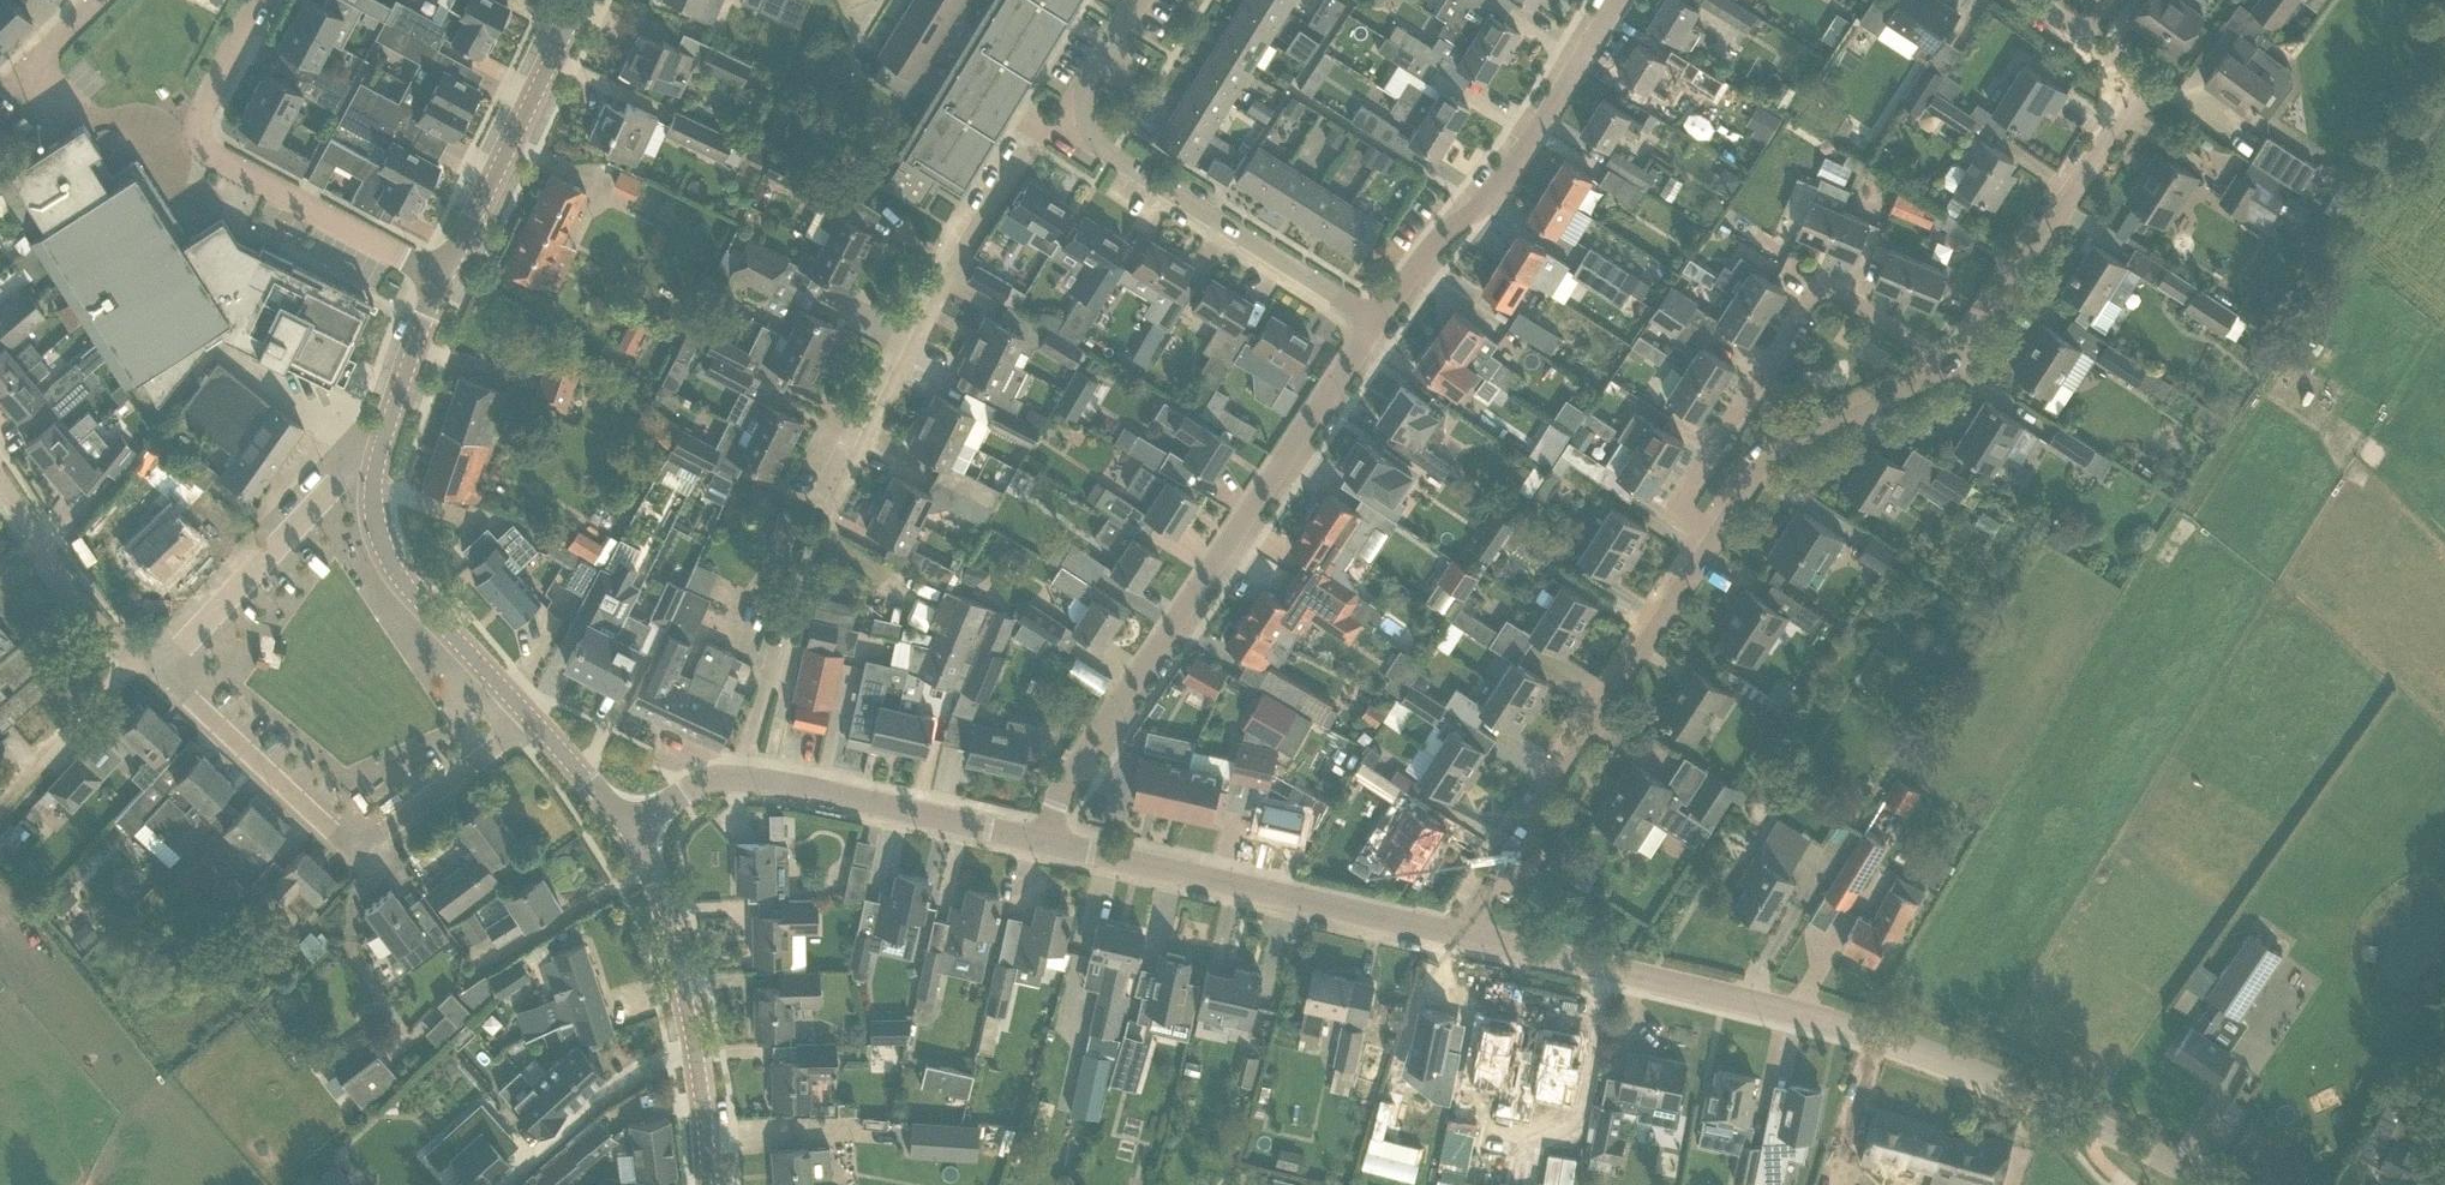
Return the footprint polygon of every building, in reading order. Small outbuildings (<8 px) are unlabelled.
[(11,41),(32,20),(11,0),(0,0),(0,29),(11,41)] [(291,19),(329,40),(343,15),(316,0),(301,0),(300,2),(298,0),(290,14),(293,16),(291,19)] [(383,20),(384,19),(391,6),(380,0),(361,0),(358,6),(383,20)] [(417,9),(429,16),(435,6),(423,0),(421,0),(417,9)] [(494,30),(496,28),(498,29),(501,26),(505,19),(505,15),(503,14),(508,5),(499,0),(449,0),(447,5),(494,30)] [(688,13),(705,20),(709,19),(713,16),(717,10),(721,0),(677,0),(691,6),(688,13)] [(778,17),(786,0),(742,0),(741,1),(778,17)] [(1026,82),(1020,78),(1034,56),(1039,60),(1062,23),(1056,19),(1068,0),(998,0),(985,21),(987,23),(982,32),(979,30),(973,42),(975,43),(969,52),(967,51),(949,80),(951,81),(945,90),(943,89),(936,100),(938,102),(933,111),(931,110),(912,139),(915,140),(909,149),(907,148),(885,184),(917,204),(935,175),(953,186),(961,174),(966,177),(989,140),(984,137),(991,125),(997,115),(1003,119),(1026,82)] [(950,20),(918,0),(911,0),(894,26),(931,49),(938,38),(936,37),(942,28),(944,29),(950,20)] [(950,20),(956,9),(954,8),(959,0),(918,0),(950,20)] [(1238,8),(1273,29),(1291,0),(1243,0),(1238,8)] [(1435,14),(1444,20),(1450,23),(1498,55),(1505,60),(1520,37),(1513,33),(1515,29),(1504,23),(1505,21),(1503,19),(1502,21),(1488,13),(1476,5),(1479,0),(1444,0),(1435,14)] [(1670,35),(1694,50),(1703,35),(1689,26),(1700,8),(1687,0),(1658,0),(1655,4),(1659,7),(1650,22),(1670,35)] [(1747,31),(1756,14),(1733,0),(1702,0),(1701,3),(1747,31)] [(1859,21),(1879,33),(1888,18),(1935,49),(1942,38),(1945,33),(1958,12),(1939,0),(1896,0),(1872,0),(1859,21)] [(2131,20),(2177,54),(2204,18),(2181,0),(2146,0),(2131,20)] [(2255,13),(2271,25),(2275,28),(2295,0),(2258,0),(2251,10),(2255,13)] [(436,48),(437,47),(443,35),(481,55),(481,54),(481,53),(484,49),(486,50),(489,47),(493,41),(493,36),(491,35),(494,31),(494,30),(447,5),(439,21),(429,16),(417,9),(401,1),(390,22),(390,23),(436,48)] [(1221,41),(1220,42),(1252,62),(1273,29),(1238,8),(1237,9),(1240,10),(1235,19),(1232,17),(1219,39),(1221,41)] [(365,10),(359,20),(372,27),(377,17),(365,10)] [(1838,12),(1823,35),(1835,43),(1849,19),(1838,12)] [(2271,25),(2255,13),(2204,82),(2250,116),(2274,83),(2244,61),(2271,25)] [(292,69),(319,84),(342,96),(350,82),(316,64),(329,40),(291,19),(277,45),(298,56),(292,69)] [(431,67),(419,88),(466,113),(467,111),(471,113),(478,99),(475,96),(479,87),(450,72),(457,58),(437,47),(436,48),(390,23),(390,22),(384,19),(383,20),(374,37),(431,67)] [(1396,25),(1389,38),(1435,67),(1442,55),(1456,64),(1462,68),(1482,81),(1498,55),(1450,23),(1444,20),(1430,47),(1396,25)] [(918,67),(924,58),(925,59),(931,49),(894,26),(876,56),(883,60),(873,76),(903,95),(919,68),(918,67)] [(0,29),(0,56),(11,45),(8,43),(11,41),(0,29)] [(618,71),(640,82),(642,83),(645,77),(678,93),(696,55),(662,39),(660,44),(637,33),(618,71)] [(1385,36),(1377,48),(1398,61),(1427,80),(1435,67),(1389,38),(1388,39),(1385,36)] [(1638,41),(1619,73),(1639,85),(1647,90),(1648,88),(1666,99),(1673,103),(1684,85),(1677,81),(1681,74),(1714,94),(1723,78),(1691,58),(1672,47),(1665,58),(1659,54),(1638,41)] [(1202,71),(1199,75),(1232,95),(1252,62),(1220,42),(1216,49),(1213,48),(1200,70),(1202,71)] [(699,65),(740,83),(749,61),(708,43),(699,65)] [(1925,62),(1901,102),(1919,113),(1920,114),(1925,106),(1936,90),(1946,75),(1925,62)] [(1993,112),(2028,134),(2046,105),(2054,110),(2067,91),(2024,63),(1993,112)] [(1284,69),(1276,80),(1286,86),(1293,75),(1284,69)] [(264,70),(250,95),(288,116),(299,122),(305,112),(293,106),(302,91),(264,70)] [(1183,102),(1179,108),(1211,128),(1232,95),(1199,75),(1197,80),(1194,78),(1181,100),(1183,102)] [(1306,75),(1298,87),(1310,94),(1318,82),(1306,75)] [(1398,95),(1397,97),(1451,130),(1467,105),(1447,92),(1440,88),(1436,96),(1408,78),(1398,95)] [(359,80),(349,99),(416,135),(422,123),(452,138),(457,129),(461,131),(468,117),(465,115),(466,113),(419,88),(411,104),(400,98),(399,101),(359,80)] [(342,96),(319,84),(311,98),(334,111),(342,96)] [(1936,90),(1925,106),(1965,133),(1976,117),(1936,90)] [(288,116),(250,95),(236,121),(274,141),(288,116)] [(1351,97),(1341,113),(1388,143),(1395,133),(1398,127),(1351,97)] [(1397,97),(1389,112),(1416,127),(1408,139),(1415,143),(1435,156),(1451,130),(1397,97)] [(1602,97),(1582,130),(1602,143),(1609,147),(1621,129),(1635,137),(1642,126),(1644,124),(1630,115),(1623,110),(1602,97)] [(387,148),(379,163),(378,164),(425,189),(427,187),(429,188),(432,185),(436,179),(436,174),(434,173),(439,164),(409,148),(416,135),(349,99),(337,121),(387,148)] [(606,145),(604,150),(635,164),(657,116),(627,102),(622,110),(604,102),(587,136),(606,145)] [(1781,116),(1766,107),(1754,128),(1751,134),(1766,142),(1769,136),(1781,116)] [(1211,128),(1179,108),(1178,110),(1176,109),(1162,131),(1164,132),(1159,140),(1157,139),(1156,140),(1190,162),(1211,128)] [(747,143),(733,136),(721,130),(677,109),(669,125),(665,133),(722,160),(723,158),(736,164),(747,143)] [(1644,124),(1642,126),(1650,131),(1658,117),(1651,113),(1644,124)] [(62,137),(7,172),(44,229),(30,238),(125,384),(138,376),(157,405),(158,404),(205,347),(206,346),(200,336),(217,325),(223,334),(283,364),(286,356),(333,379),(343,383),(355,357),(346,353),(368,306),(353,299),(355,294),(353,292),(354,289),(341,283),(340,286),(337,285),(339,282),(326,276),(324,278),(322,277),(319,282),(258,252),(259,252),(257,251),(237,241),(221,217),(188,238),(136,158),(111,174),(96,152),(100,150),(91,135),(83,123),(62,137)] [(1332,126),(1325,137),(1337,145),(1344,134),(1332,126)] [(2269,132),(2253,158),(2302,189),(2317,163),(2269,132)] [(1952,194),(1969,205),(1976,195),(1993,206),(2015,172),(2014,171),(2012,175),(2006,171),(2014,158),(1979,136),(1971,149),(1978,154),(1968,169),(1958,163),(1952,164),(1944,176),(1944,182),(1955,189),(1952,194)] [(378,164),(379,163),(329,137),(319,154),(335,163),(340,154),(355,163),(351,171),(361,177),(349,200),(378,216),(384,205),(392,209),(394,207),(411,216),(412,214),(414,209),(417,210),(420,207),(424,201),(424,196),(422,195),(425,190),(425,189),(378,164)] [(273,159),(300,174),(309,157),(282,143),(273,159)] [(1265,200),(1266,200),(1287,166),(1256,147),(1235,181),(1257,195),(1258,192),(1267,197),(1265,200)] [(1844,160),(1858,169),(1865,158),(1851,149),(1844,160)] [(1606,163),(1648,189),(1658,170),(1652,167),(1648,171),(1614,150),(1606,163)] [(753,153),(749,161),(763,168),(767,159),(753,153)] [(803,233),(822,243),(823,242),(859,261),(874,232),(852,221),(857,212),(846,206),(852,194),(772,153),(764,171),(814,197),(812,202),(818,205),(803,233)] [(2126,198),(2146,211),(2166,224),(2197,177),(2162,153),(2146,177),(2141,175),(2126,198)] [(1564,158),(1546,187),(1576,206),(1594,177),(1564,158)] [(1865,158),(1858,169),(1872,178),(1879,167),(1865,158)] [(1296,219),(1318,185),(1287,166),(1266,200),(1287,213),(1289,211),(1297,216),(1296,219)] [(1624,199),(1622,203),(1632,209),(1644,189),(1609,167),(1599,183),(1624,199)] [(611,187),(634,197),(643,178),(620,168),(611,187)] [(550,173),(503,267),(539,285),(562,237),(586,190),(550,173)] [(2288,193),(2292,187),(2277,177),(2271,173),(2261,189),(2236,173),(2220,200),(2244,215),(2245,213),(2267,227),(2278,209),(2288,193)] [(1826,245),(1841,209),(1850,188),(1822,176),(1813,197),(1798,232),(1826,245)] [(1028,239),(1049,252),(1056,241),(1049,236),(1068,206),(1067,205),(1065,208),(1044,195),(1046,192),(1029,181),(1010,211),(1035,227),(1028,239)] [(1326,238),(1327,238),(1348,204),(1318,185),(1296,219),(1318,232),(1319,230),(1328,235),(1326,238)] [(1576,206),(1546,187),(1528,215),(1558,234),(1576,206)] [(2332,198),(2325,209),(2338,217),(2345,206),(2332,198)] [(726,201),(723,209),(733,214),(739,203),(732,200),(726,201)] [(1922,210),(1935,219),(1942,209),(1929,200),(1922,210)] [(1348,204),(1327,238),(1348,251),(1349,249),(1358,254),(1356,257),(1358,257),(1379,223),(1348,204)] [(1841,209),(1826,245),(1855,257),(1870,221),(1841,209)] [(1942,209),(1935,219),(1949,227),(1945,233),(1969,249),(1980,233),(1942,209)] [(1078,295),(1056,330),(1055,332),(1076,343),(1121,272),(1120,272),(1124,265),(1111,257),(1123,240),(1122,239),(1120,243),(1098,229),(1100,226),(1084,215),(1064,246),(1085,259),(1067,289),(1078,295)] [(1500,261),(1529,279),(1552,294),(1570,264),(1518,232),(1500,261)] [(729,243),(727,249),(778,275),(786,259),(746,238),(741,249),(729,243)] [(1161,305),(1130,355),(1146,364),(1168,328),(1175,317),(1188,297),(1175,289),(1190,264),(1189,264),(1187,267),(1166,254),(1168,250),(1151,240),(1138,261),(1132,271),(1157,286),(1150,298),(1161,305)] [(823,242),(822,243),(815,257),(804,251),(798,265),(845,289),(859,261),(823,242)] [(2090,320),(2106,331),(2122,305),(2107,296),(2127,264),(2093,242),(2062,290),(2096,311),(2090,320)] [(1590,246),(1581,260),(1619,285),(1628,270),(1590,246)] [(1875,283),(1904,295),(1919,259),(1890,247),(1875,283)] [(778,275),(727,249),(704,293),(722,302),(734,279),(767,295),(778,275)] [(1682,270),(1696,278),(1703,267),(1689,258),(1682,270)] [(1747,258),(1727,288),(1735,293),(1767,315),(1773,305),(1777,308),(1786,294),(1782,291),(1784,289),(1754,269),(1757,264),(1747,258)] [(1919,259),(1904,295),(1932,307),(1947,271),(1919,259)] [(1619,285),(1581,260),(1572,274),(1620,305),(1628,292),(1619,286),(1619,285)] [(1529,279),(1500,261),(1482,288),(1511,307),(1529,279)] [(966,280),(987,293),(1001,302),(1011,286),(977,264),(966,280)] [(2184,309),(2225,335),(2239,311),(2168,265),(2156,284),(2187,304),(2184,309)] [(1703,267),(1696,278),(1710,287),(1717,276),(1703,267)] [(1631,272),(1623,284),(1632,290),(1631,292),(1642,298),(1649,286),(1634,276),(1635,275),(1631,272)] [(1198,298),(1193,307),(1225,327),(1208,355),(1195,376),(1203,381),(1195,393),(1206,399),(1208,401),(1215,390),(1213,389),(1232,359),(1233,360),(1251,331),(1250,330),(1247,334),(1246,333),(1244,335),(1233,329),(1250,302),(1249,301),(1247,304),(1226,291),(1228,288),(1211,277),(1198,298)] [(1671,284),(1660,300),(1685,317),(1687,318),(1698,301),(1671,284)] [(9,322),(34,300),(26,288),(0,310),(0,311),(9,322)] [(1735,293),(1718,320),(1750,341),(1767,315),(1735,293)] [(9,322),(0,330),(0,333),(8,342),(19,333),(43,313),(34,300),(9,322)] [(1660,300),(1650,316),(1675,333),(1685,317),(1660,300)] [(790,304),(784,316),(794,321),(787,336),(823,355),(838,327),(816,316),(791,303),(790,304)] [(659,321),(635,309),(617,345),(632,353),(643,330),(652,334),(659,321)] [(1509,325),(1543,346),(1553,330),(1520,309),(1509,325)] [(1456,311),(1436,337),(1483,371),(1489,376),(1502,385),(1511,392),(1523,376),(1513,369),(1512,369),(1498,358),(1497,360),(1489,355),(1497,343),(1483,333),(1484,332),(1475,325),(1456,311)] [(1251,331),(1233,360),(1251,370),(1252,394),(1270,404),(1279,388),(1310,339),(1309,338),(1307,341),(1286,328),(1288,325),(1271,314),(1258,335),(1251,331)] [(971,328),(965,339),(1010,362),(1017,349),(1024,352),(1031,338),(1028,337),(984,315),(976,331),(971,328)] [(701,332),(703,328),(691,322),(683,339),(695,345),(701,332)] [(2074,387),(2062,379),(2082,348),(2042,322),(2031,339),(2034,341),(2014,373),(2051,396),(2046,404),(2058,412),(2074,387)] [(702,351),(712,355),(713,353),(751,373),(751,374),(754,376),(762,359),(809,383),(823,355),(787,336),(761,323),(753,339),(759,342),(753,354),(711,332),(709,336),(703,349),(702,351)] [(1846,323),(1836,338),(1880,368),(1890,353),(1846,323)] [(1047,328),(1037,346),(1078,369),(1088,352),(1075,345),(1047,328)] [(701,332),(695,345),(703,349),(709,336),(701,332)] [(1631,347),(1645,355),(1653,343),(1639,333),(1631,347)] [(1436,337),(1416,365),(1443,385),(1456,394),(1466,381),(1472,385),(1483,371),(1436,337)] [(687,362),(695,345),(683,339),(675,356),(687,362)] [(1013,394),(1026,370),(1010,362),(965,339),(960,349),(966,352),(957,368),(981,380),(974,395),(996,406),(1003,410),(1014,415),(1022,399),(1013,394)] [(2109,341),(2098,359),(2138,385),(2150,367),(2109,341)] [(38,356),(39,358),(41,355),(30,343),(12,357),(2,346),(0,348),(0,389),(38,356)] [(1653,343),(1645,355),(1659,364),(1667,352),(1653,343)] [(548,354),(533,400),(565,411),(582,360),(569,355),(571,351),(552,344),(548,354)] [(1702,345),(1685,370),(1717,392),(1734,366),(1702,345)] [(712,355),(703,373),(739,392),(741,393),(742,390),(751,374),(751,373),(713,353),(712,355)] [(0,389),(0,398),(16,416),(43,393),(34,383),(50,369),(39,358),(38,356),(0,389)] [(234,453),(219,474),(253,498),(303,427),(270,403),(217,361),(178,411),(214,439),(234,453)] [(48,387),(58,398),(84,376),(75,363),(68,368),(48,387)] [(92,368),(84,376),(91,386),(100,380),(92,368)] [(1076,368),(1054,405),(1074,417),(1097,381),(1076,368)] [(1717,392),(1685,370),(1668,397),(1700,418),(1717,392)] [(421,486),(459,499),(477,502),(482,487),(466,482),(478,446),(486,449),(492,432),(501,435),(515,394),(458,375),(421,486)] [(58,398),(51,403),(61,414),(82,396),(81,395),(91,386),(84,376),(58,398)] [(1489,376),(1477,392),(1489,401),(1502,385),(1489,376)] [(1401,432),(1393,444),(1443,477),(1453,464),(1425,446),(1431,437),(1436,439),(1441,437),(1444,433),(1444,427),(1441,424),(1445,417),(1428,405),(1429,404),(1401,385),(1379,417),(1401,432)] [(1208,401),(1206,399),(1199,411),(1247,440),(1256,426),(1221,405),(1226,397),(1215,390),(1208,401)] [(920,406),(915,417),(969,444),(983,418),(934,393),(926,409),(920,406)] [(750,394),(736,422),(751,430),(787,449),(802,421),(750,394)] [(1953,447),(1994,474),(2025,426),(1984,399),(1971,419),(1973,420),(1968,429),(1966,427),(1953,447)] [(1038,427),(1045,413),(1029,404),(1022,419),(1023,420),(1038,427)] [(996,406),(986,426),(1028,446),(1038,427),(1023,420),(1022,419),(1018,417),(1014,415),(1003,410),(996,406)] [(1581,422),(1594,431),(1602,419),(1589,409),(1581,422)] [(57,415),(25,443),(26,444),(46,466),(78,439),(78,438),(93,426),(98,421),(88,410),(67,427),(57,415)] [(1635,410),(1619,436),(1622,438),(1635,447),(1667,468),(1684,442),(1664,429),(1652,421),(1635,410)] [(1197,467),(1210,475),(1231,442),(1202,424),(1202,425),(1183,412),(1173,428),(1192,440),(1182,457),(1194,465),(1193,467),(1196,469),(1197,467)] [(915,430),(907,446),(942,463),(948,466),(948,465),(958,470),(961,465),(965,467),(975,447),(969,444),(915,417),(910,427),(915,430)] [(736,422),(728,418),(714,446),(681,429),(671,448),(708,467),(718,449),(773,477),(787,449),(751,430),(736,422)] [(1602,419),(1594,431),(1608,440),(1616,428),(1602,419)] [(667,424),(656,436),(666,446),(678,433),(667,424)] [(2050,440),(2086,463),(2102,474),(2112,459),(2059,425),(2050,440)] [(46,466),(42,470),(53,483),(57,479),(65,489),(66,490),(75,482),(88,493),(121,451),(127,442),(120,430),(109,444),(93,426),(78,438),(78,439),(46,466)] [(1126,451),(1156,469),(1165,452),(1136,435),(1126,451)] [(1569,441),(1560,453),(1572,461),(1631,499),(1639,487),(1650,494),(1667,468),(1635,447),(1622,438),(1605,465),(1584,451),(1569,441)] [(1396,495),(1412,472),(1408,469),(1411,465),(1384,447),(1381,451),(1364,439),(1362,443),(1358,440),(1349,453),(1353,456),(1344,469),(1370,486),(1362,497),(1396,519),(1407,502),(1396,495)] [(1538,441),(1530,453),(1550,465),(1557,453),(1538,441)] [(1872,446),(1844,489),(1864,502),(1878,511),(1889,494),(1908,506),(1925,481),(1906,469),(1892,460),(1872,446)] [(672,450),(664,465),(695,481),(703,466),(672,450)] [(1560,453),(1551,469),(1562,476),(1572,461),(1560,453)] [(181,470),(204,487),(216,471),(192,454),(181,470)] [(1928,483),(1958,503),(1971,483),(1941,462),(1928,483)] [(1157,522),(1156,523),(1159,525),(1159,523),(1173,532),(1194,499),(1141,464),(1126,486),(1152,503),(1145,514),(1157,522)] [(1530,475),(1541,482),(1548,472),(1536,465),(1530,475)] [(963,471),(954,488),(955,488),(990,506),(998,489),(963,471)] [(879,488),(873,499),(918,521),(924,509),(930,512),(939,509),(943,501),(927,492),(892,475),(884,491),(879,488)] [(1544,481),(1538,491),(1549,498),(1555,488),(1544,481)] [(1093,503),(1109,513),(1122,521),(1132,506),(1103,486),(1093,503)] [(955,488),(945,508),(980,524),(990,506),(955,488)] [(1364,530),(1370,519),(1329,492),(1322,503),(1316,500),(1306,515),(1312,518),(1311,520),(1339,539),(1355,550),(1368,532),(1364,530)] [(873,512),(865,528),(905,548),(913,552),(914,550),(918,540),(911,536),(918,521),(873,499),(868,509),(873,512)] [(1612,506),(1597,530),(1636,557),(1643,547),(1637,543),(1647,528),(1612,506)] [(1502,541),(1514,523),(1496,510),(1484,529),(1502,541)] [(1766,555),(1807,580),(1817,562),(1826,567),(1844,535),(1803,511),(1791,531),(1784,527),(1766,555)] [(193,538),(176,521),(168,513),(133,548),(161,577),(179,560),(174,556),(193,538)] [(1520,513),(1511,529),(1523,537),(1533,521),(1520,513)] [(1093,538),(1119,556),(1110,570),(1137,587),(1158,555),(1131,537),(1134,533),(1107,516),(1093,538)] [(765,548),(787,556),(797,524),(775,517),(765,548)] [(1352,588),(1344,567),(1355,550),(1339,539),(1311,520),(1292,548),(1308,559),(1296,576),(1308,585),(1354,615),(1374,628),(1385,611),(1352,588)] [(488,526),(464,548),(475,560),(470,564),(479,575),(474,581),(514,623),(531,607),(540,599),(517,574),(513,570),(536,549),(512,522),(497,536),(488,526)] [(603,544),(578,529),(567,547),(581,556),(592,562),(603,544)] [(1523,537),(1511,529),(1502,543),(1537,566),(1546,552),(1523,537)] [(1636,557),(1597,530),(1580,555),(1614,578),(1624,563),(1630,567),(1636,557)] [(1860,556),(1884,571),(1898,549),(1874,534),(1860,556)] [(1059,536),(1047,558),(1058,564),(1060,562),(1071,543),(1059,536)] [(580,557),(581,556),(567,547),(555,539),(546,552),(573,569),(564,583),(581,593),(597,567),(580,557)] [(1060,562),(1093,583),(1105,564),(1071,543),(1060,562)] [(922,554),(913,572),(941,587),(943,588),(952,569),(922,554)] [(1509,556),(1494,558),(1496,573),(1504,572),(1510,563),(1509,556)] [(572,674),(590,683),(626,612),(639,588),(628,582),(635,569),(618,560),(611,573),(598,567),(577,608),(597,618),(594,625),(591,623),(584,637),(579,635),(564,664),(575,669),(572,674)] [(1464,597),(1477,577),(1452,560),(1439,580),(1464,597)] [(1076,620),(1070,628),(1099,647),(1119,615),(1122,618),(1129,607),(1101,590),(1061,563),(1050,580),(1071,594),(1071,592),(1074,594),(1068,603),(1067,608),(1068,613),(1071,617),(1076,620)] [(1555,592),(1545,606),(1586,633),(1593,623),(1587,619),(1597,604),(1552,575),(1545,586),(1555,592)] [(648,618),(666,625),(684,588),(666,579),(648,618)] [(1387,585),(1382,595),(1389,604),(1401,603),(1405,592),(1398,583),(1387,585)] [(627,705),(668,724),(690,677),(676,670),(710,597),(685,585),(684,588),(666,625),(646,668),(644,667),(627,705)] [(1342,633),(1354,615),(1308,585),(1296,603),(1312,613),(1342,633)] [(972,661),(994,610),(943,588),(941,587),(927,623),(936,627),(929,644),(964,658),(972,661)] [(1265,587),(1246,615),(1291,644),(1309,617),(1281,599),(1265,587)] [(1719,640),(1739,653),(1756,664),(1788,615),(1745,587),(1726,616),(1732,619),(1719,640)] [(1470,590),(1461,605),(1470,610),(1479,596),(1470,590)] [(848,627),(854,604),(817,596),(811,618),(837,624),(837,625),(848,627)] [(1044,634),(1053,640),(1063,624),(1033,604),(1022,620),(1044,634)] [(1470,610),(1461,605),(1452,620),(1487,642),(1497,628),(1470,610)] [(1796,621),(1812,631),(1823,615),(1806,605),(1796,621)] [(1586,633),(1545,606),(1529,631),(1565,654),(1574,639),(1580,643),(1586,633)] [(972,661),(959,691),(984,702),(1005,656),(1000,654),(1014,619),(994,610),(972,661)] [(626,612),(590,683),(604,690),(606,685),(616,691),(643,640),(642,640),(650,624),(626,612)] [(1246,615),(1227,643),(1247,657),(1249,658),(1264,668),(1271,659),(1277,664),(1290,645),(1291,644),(1246,615)] [(831,648),(837,625),(837,624),(811,618),(805,642),(831,648)] [(1022,620),(1013,635),(1035,649),(1044,634),(1022,620)] [(13,641),(0,626),(0,653),(13,641)] [(2,728),(48,688),(42,680),(57,667),(28,634),(0,659),(0,726),(2,728)] [(668,724),(694,735),(710,699),(713,701),(726,671),(727,671),(735,654),(707,641),(690,677),(668,724)] [(951,688),(963,659),(964,658),(929,644),(916,674),(950,688),(951,688)] [(792,697),(830,706),(842,654),(804,646),(792,697)] [(1395,677),(1389,687),(1403,696),(1412,682),(1421,667),(1424,664),(1403,651),(1389,673),(1395,677)] [(1197,656),(1185,677),(1216,694),(1226,672),(1197,656)] [(865,657),(846,739),(869,744),(878,702),(880,703),(885,680),(903,684),(907,667),(889,663),(865,657)] [(1511,657),(1495,681),(1537,710),(1543,700),(1537,696),(1547,681),(1511,657)] [(1271,664),(1258,686),(1329,726),(1337,711),(1331,708),(1334,702),(1271,664)] [(1434,721),(1445,705),(1445,704),(1422,689),(1431,674),(1421,667),(1412,682),(1403,696),(1401,699),(1434,721)] [(1692,668),(1661,716),(1696,739),(1717,708),(1722,711),(1733,695),(1692,668)] [(710,699),(694,735),(718,746),(743,693),(732,688),(737,676),(727,671),(726,671),(713,701),(710,699)] [(1735,686),(1755,699),(1752,703),(1765,711),(1759,720),(1775,731),(1790,709),(1787,707),(1768,694),(1741,677),(1735,686)] [(1778,679),(1768,694),(1787,707),(1797,691),(1778,679)] [(869,744),(868,749),(879,751),(891,754),(893,744),(923,751),(928,728),(931,715),(898,707),(903,684),(885,680),(880,703),(878,702),(869,744)] [(1445,704),(1445,705),(1476,726),(1486,711),(1515,731),(1525,716),(1530,720),(1537,710),(1495,681),(1481,703),(1456,688),(1445,704)] [(1312,718),(1264,690),(1244,724),(1293,752),(1312,718)] [(168,744),(178,733),(176,731),(176,730),(176,727),(171,722),(168,722),(167,723),(146,703),(143,707),(138,703),(132,709),(125,703),(121,708),(105,726),(132,751),(138,745),(152,758),(150,760),(146,757),(142,762),(142,761),(138,765),(139,766),(131,774),(143,786),(144,787),(175,753),(177,752),(168,744)] [(796,703),(792,722),(823,729),(827,710),(796,703)] [(965,761),(1018,772),(1022,755),(1024,755),(1024,753),(1022,752),(1025,740),(1037,743),(1040,726),(1007,719),(1004,730),(973,723),(965,761)] [(1175,747),(1175,721),(1150,720),(1150,747),(1175,747)] [(1453,728),(1436,752),(1475,778),(1481,768),(1475,765),(1485,750),(1453,728)] [(1231,776),(1252,781),(1262,744),(1240,738),(1231,776)] [(1262,744),(1252,781),(1270,785),(1279,747),(1262,744)] [(1372,745),(1363,758),(1373,765),(1381,752),(1372,745)] [(1140,753),(1134,780),(1138,781),(1134,800),(1179,810),(1189,765),(1191,758),(1146,748),(1144,754),(1140,753)] [(1475,778),(1436,752),(1420,777),(1453,799),(1463,784),(1468,788),(1475,778)] [(144,820),(179,854),(227,802),(220,795),(232,783),(200,753),(188,766),(175,753),(144,787),(143,786),(115,816),(115,815),(114,816),(131,834),(144,820)] [(48,788),(71,809),(100,777),(77,756),(48,788)] [(1365,797),(1385,811),(1393,799),(1402,785),(1372,765),(1373,765),(1363,758),(1337,795),(1356,809),(1365,797)] [(1632,761),(1595,817),(1636,844),(1644,832),(1655,816),(1658,818),(1656,821),(1698,849),(1712,828),(1710,827),(1714,821),(1694,807),(1690,813),(1679,806),(1684,799),(1674,793),(1676,790),(1652,774),(1632,761)] [(1179,810),(1223,820),(1231,789),(1221,787),(1224,773),(1209,769),(1209,767),(1203,766),(1203,768),(1189,765),(1179,810)] [(1714,773),(1692,806),(1694,807),(1714,821),(1736,788),(1714,773)] [(1897,776),(1885,796),(1907,810),(1919,789),(1897,776)] [(227,802),(179,854),(182,856),(186,853),(195,861),(185,869),(212,895),(201,907),(215,921),(246,889),(231,876),(236,871),(213,850),(231,834),(257,858),(288,824),(255,794),(238,813),(227,802)] [(427,890),(441,909),(447,917),(498,878),(488,865),(519,841),(487,799),(455,824),(476,852),(427,890)] [(1264,805),(1259,828),(1298,837),(1304,814),(1305,809),(1280,803),(1265,800),(1264,805)] [(1357,854),(1350,866),(1365,876),(1373,865),(1379,869),(1387,857),(1413,874),(1442,828),(1409,806),(1401,818),(1392,832),(1378,823),(1366,841),(1357,854)] [(1825,895),(1840,904),(1847,908),(1885,843),(1862,831),(1825,895)] [(1788,875),(1797,860),(1764,840),(1739,881),(1746,886),(1733,906),(1766,926),(1795,879),(1788,875)] [(736,844),(739,844),(740,869),(736,869),(736,889),(787,888),(787,859),(787,847),(772,843),(772,842),(736,843),(736,844)] [(252,881),(264,892),(269,887),(300,915),(334,878),(302,848),(283,869),(273,859),(252,881)] [(851,862),(843,898),(859,898),(866,866),(851,862)] [(878,904),(872,929),(901,935),(915,938),(919,918),(924,897),(926,897),(927,891),(925,891),(928,880),(897,873),(892,893),(881,890),(878,904)] [(487,925),(498,942),(559,904),(541,875),(505,898),(512,909),(487,925)] [(1872,921),(1858,914),(1842,945),(1875,962),(1891,933),(1899,937),(1918,901),(1890,886),(1872,921)] [(65,887),(50,902),(61,913),(76,897),(65,887)] [(390,888),(364,908),(378,927),(369,934),(369,935),(366,937),(375,948),(379,954),(384,950),(391,944),(408,967),(448,936),(428,909),(414,920),(390,888)] [(989,935),(993,918),(994,913),(998,895),(967,888),(962,908),(952,906),(943,945),(971,951),(975,936),(987,938),(988,935),(989,935)] [(753,936),(754,961),(790,960),(789,933),(816,933),(815,898),(805,899),(781,899),(782,914),(753,915),(753,924),(757,924),(757,936),(753,936)] [(1013,961),(1042,967),(1043,963),(1066,969),(1071,950),(1060,947),(1064,928),(1066,929),(1068,923),(1066,922),(1068,911),(1037,904),(1033,924),(1022,922),(1018,939),(1013,961)] [(458,920),(472,943),(486,933),(473,911),(458,920)] [(1084,1053),(1112,1059),(1118,1039),(1112,1037),(1129,964),(1134,965),(1142,931),(1096,920),(1088,955),(1103,959),(1087,1031),(1088,1032),(1084,1053)] [(87,924),(73,937),(83,947),(97,934),(87,924)] [(865,968),(872,935),(856,931),(849,964),(853,976),(866,979),(869,968),(865,968)] [(2192,1025),(2174,1052),(2215,1080),(2233,1053),(2209,1036),(2228,1009),(2238,1016),(2282,953),(2252,932),(2208,996),(2213,999),(2194,1026),(2192,1025)] [(553,958),(538,963),(544,979),(549,977),(555,996),(552,1000),(559,1022),(559,1023),(559,1024),(574,1020),(578,1032),(580,1040),(584,1039),(599,1034),(613,1030),(612,1027),(603,1002),(584,942),(552,953),(553,958)] [(915,995),(932,999),(943,950),(926,946),(915,995)] [(1165,955),(1159,954),(1149,996),(1139,994),(1133,1020),(1145,1022),(1148,1011),(1190,1020),(1199,983),(1185,980),(1189,961),(1183,959),(1183,955),(1166,951),(1165,955)] [(518,961),(489,980),(500,997),(529,978),(518,961)] [(985,1012),(1002,1016),(1013,966),(996,962),(985,1012)] [(1198,1014),(1194,1032),(1226,1039),(1230,1021),(1233,1021),(1249,1025),(1252,1010),(1255,996),(1261,972),(1235,966),(1232,980),(1207,974),(1208,969),(1205,969),(1200,992),(1195,1013),(1198,1014)] [(1301,1029),(1321,1033),(1326,1008),(1345,1012),(1353,978),(1314,970),(1301,1029)] [(759,1013),(755,1013),(755,1033),(791,1033),(791,1007),(816,1007),(816,971),(783,972),(783,986),(754,987),(754,988),(758,988),(759,1013)] [(2186,984),(2172,1004),(2185,1013),(2199,992),(2186,984)] [(436,1003),(457,1024),(471,1011),(450,990),(436,1003)] [(1454,1013),(1421,1006),(1413,1044),(1409,1044),(1404,1062),(1409,1063),(1409,1065),(1440,1072),(1435,1095),(1451,1098),(1461,1049),(1447,1046),(1454,1013)] [(910,1017),(869,1018),(869,1042),(905,1041),(905,1038),(910,1017)] [(1330,1088),(1349,1092),(1354,1069),(1364,1022),(1345,1017),(1335,1065),(1330,1088)] [(1483,1020),(1472,1077),(1502,1083),(1496,1112),(1514,1116),(1527,1044),(1514,1042),(1517,1027),(1508,1025),(1509,1021),(1493,1017),(1492,1022),(1483,1020)] [(466,1019),(448,1037),(456,1046),(474,1030),(466,1019)] [(559,1024),(555,1026),(559,1038),(578,1032),(574,1020),(559,1024)] [(864,1028),(849,1028),(849,1042),(864,1042),(864,1028)] [(1527,1044),(1514,1116),(1530,1119),(1536,1090),(1569,1097),(1572,1084),(1576,1085),(1583,1047),(1577,1046),(1578,1040),(1569,1038),(1570,1033),(1554,1030),(1553,1035),(1544,1033),(1541,1047),(1527,1044)] [(599,1034),(584,1039),(587,1048),(602,1044),(599,1034)] [(1120,1036),(1109,1076),(1134,1083),(1146,1043),(1120,1036)] [(332,1072),(361,1107),(399,1080),(394,1074),(370,1042),(332,1072)] [(772,1080),(773,1104),(809,1104),(808,1077),(834,1076),(833,1042),(800,1043),(801,1058),(772,1058),(772,1067),(776,1067),(776,1080),(772,1080)] [(576,1043),(534,1081),(563,1112),(563,1111),(604,1074),(576,1043)] [(1677,1103),(1681,1085),(1686,1062),(1629,1050),(1619,1101),(1639,1105),(1637,1117),(1677,1125),(1682,1104),(1677,1103)] [(1243,1054),(1240,1067),(1255,1071),(1259,1057),(1243,1054)] [(966,1096),(972,1072),(925,1061),(919,1085),(966,1096)] [(519,1068),(497,1088),(538,1134),(539,1135),(564,1112),(563,1111),(563,1112),(534,1081),(532,1083),(519,1068)] [(1702,1117),(1749,1127),(1755,1095),(1751,1094),(1755,1076),(1717,1068),(1713,1089),(1708,1088),(1702,1117)] [(2315,1114),(2341,1099),(2332,1083),(2306,1097),(2315,1114)] [(1812,1137),(1822,1090),(1791,1084),(1786,1108),(1770,1105),(1753,1183),(1764,1184),(1766,1174),(1782,1178),(1787,1154),(1805,1157),(1809,1136),(1812,1137)] [(2435,1131),(2434,1104),(2396,1084),(2374,1126),(2395,1137),(2379,1165),(2415,1184),(2444,1184),(2444,1163),(2424,1152),(2435,1131)] [(2242,1087),(2237,1095),(2246,1100),(2250,1091),(2242,1087)] [(1618,1135),(1624,1108),(1618,1107),(1601,1104),(1590,1155),(1621,1161),(1626,1137),(1618,1135)] [(439,1144),(467,1175),(455,1184),(485,1184),(509,1163),(481,1133),(494,1121),(480,1106),(439,1144)] [(853,1106),(836,1106),(837,1118),(853,1117),(853,1106)] [(1874,1110),(1860,1160),(1876,1164),(1879,1154),(1933,1170),(1945,1130),(1874,1110)] [(617,1157),(620,1178),(634,1176),(634,1178),(675,1173),(668,1117),(627,1122),(631,1155),(617,1157)] [(616,1141),(599,1119),(531,1172),(542,1184),(560,1184),(616,1141)] [(978,1125),(912,1120),(909,1154),(975,1159),(978,1125)] [(1933,1170),(1986,1184),(2000,1184),(2012,1142),(1979,1132),(1977,1139),(1964,1136),(1945,1130),(1933,1170)] [(1733,1180),(1750,1184),(1759,1146),(1741,1142),(1733,1180)] [(775,1181),(775,1184),(831,1184),(831,1178),(828,1146),(807,1147),(800,1148),(776,1150),(778,1180),(775,1181)] [(1538,1184),(1573,1184),(1577,1156),(1548,1152),(1544,1180),(1538,1179),(1538,1184)] [(1436,1184),(1481,1184),(1438,1176),(1436,1184)]
